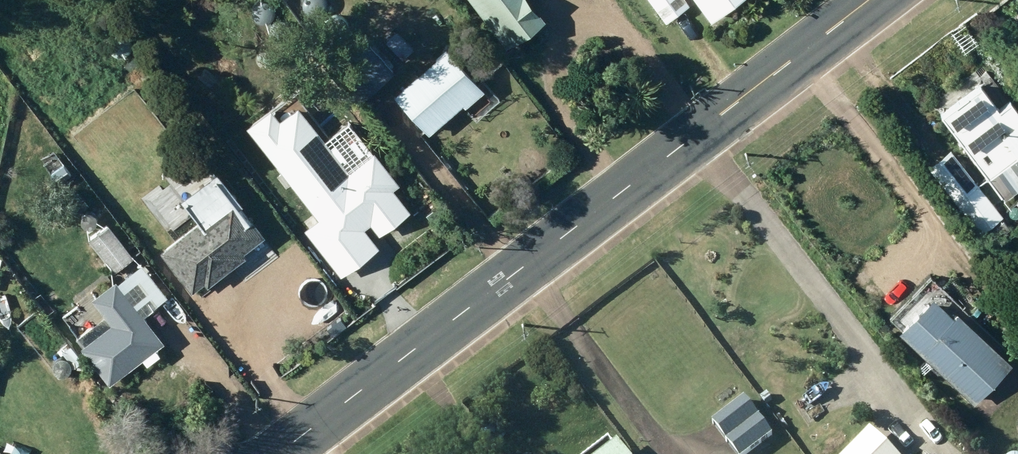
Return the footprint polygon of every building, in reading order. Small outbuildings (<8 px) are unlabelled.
[(492,36),(495,33),(509,52),(543,26),(523,0),(464,0),(492,36)] [(664,27),(689,8),(683,0),(644,0),(664,27)] [(710,27),(746,0),(690,0),(710,27)] [(328,69),(362,105),(394,75),(360,39),(328,69)] [(446,56),(393,101),(426,140),(462,110),(464,112),(482,97),(446,56)] [(987,184),(1017,160),(1017,158),(1006,142),(1017,133),(1017,117),(1011,108),(998,118),(980,93),(941,123),(987,184)] [(235,132),(312,226),(300,236),(335,278),(369,250),(351,229),(358,223),(370,237),(405,209),(365,160),(342,179),(276,98),(235,132)] [(74,169),(62,181),(68,187),(79,175),(74,169)] [(154,254),(187,297),(256,245),(207,179),(171,207),(188,229),(154,254)] [(956,208),(980,236),(1002,218),(978,190),(956,208)] [(65,203),(78,217),(88,207),(75,194),(65,203)] [(87,244),(113,276),(132,260),(107,228),(87,244)] [(0,274),(0,290),(4,293),(11,286),(0,274)] [(163,348),(115,285),(90,304),(103,321),(75,343),(82,352),(80,354),(108,390),(163,348)] [(899,338),(974,409),(1012,369),(958,318),(954,322),(933,302),(899,338)] [(731,453),(755,453),(772,440),(744,405),(712,430),(731,453)] [(852,453),(888,453),(869,437),(852,453)]
